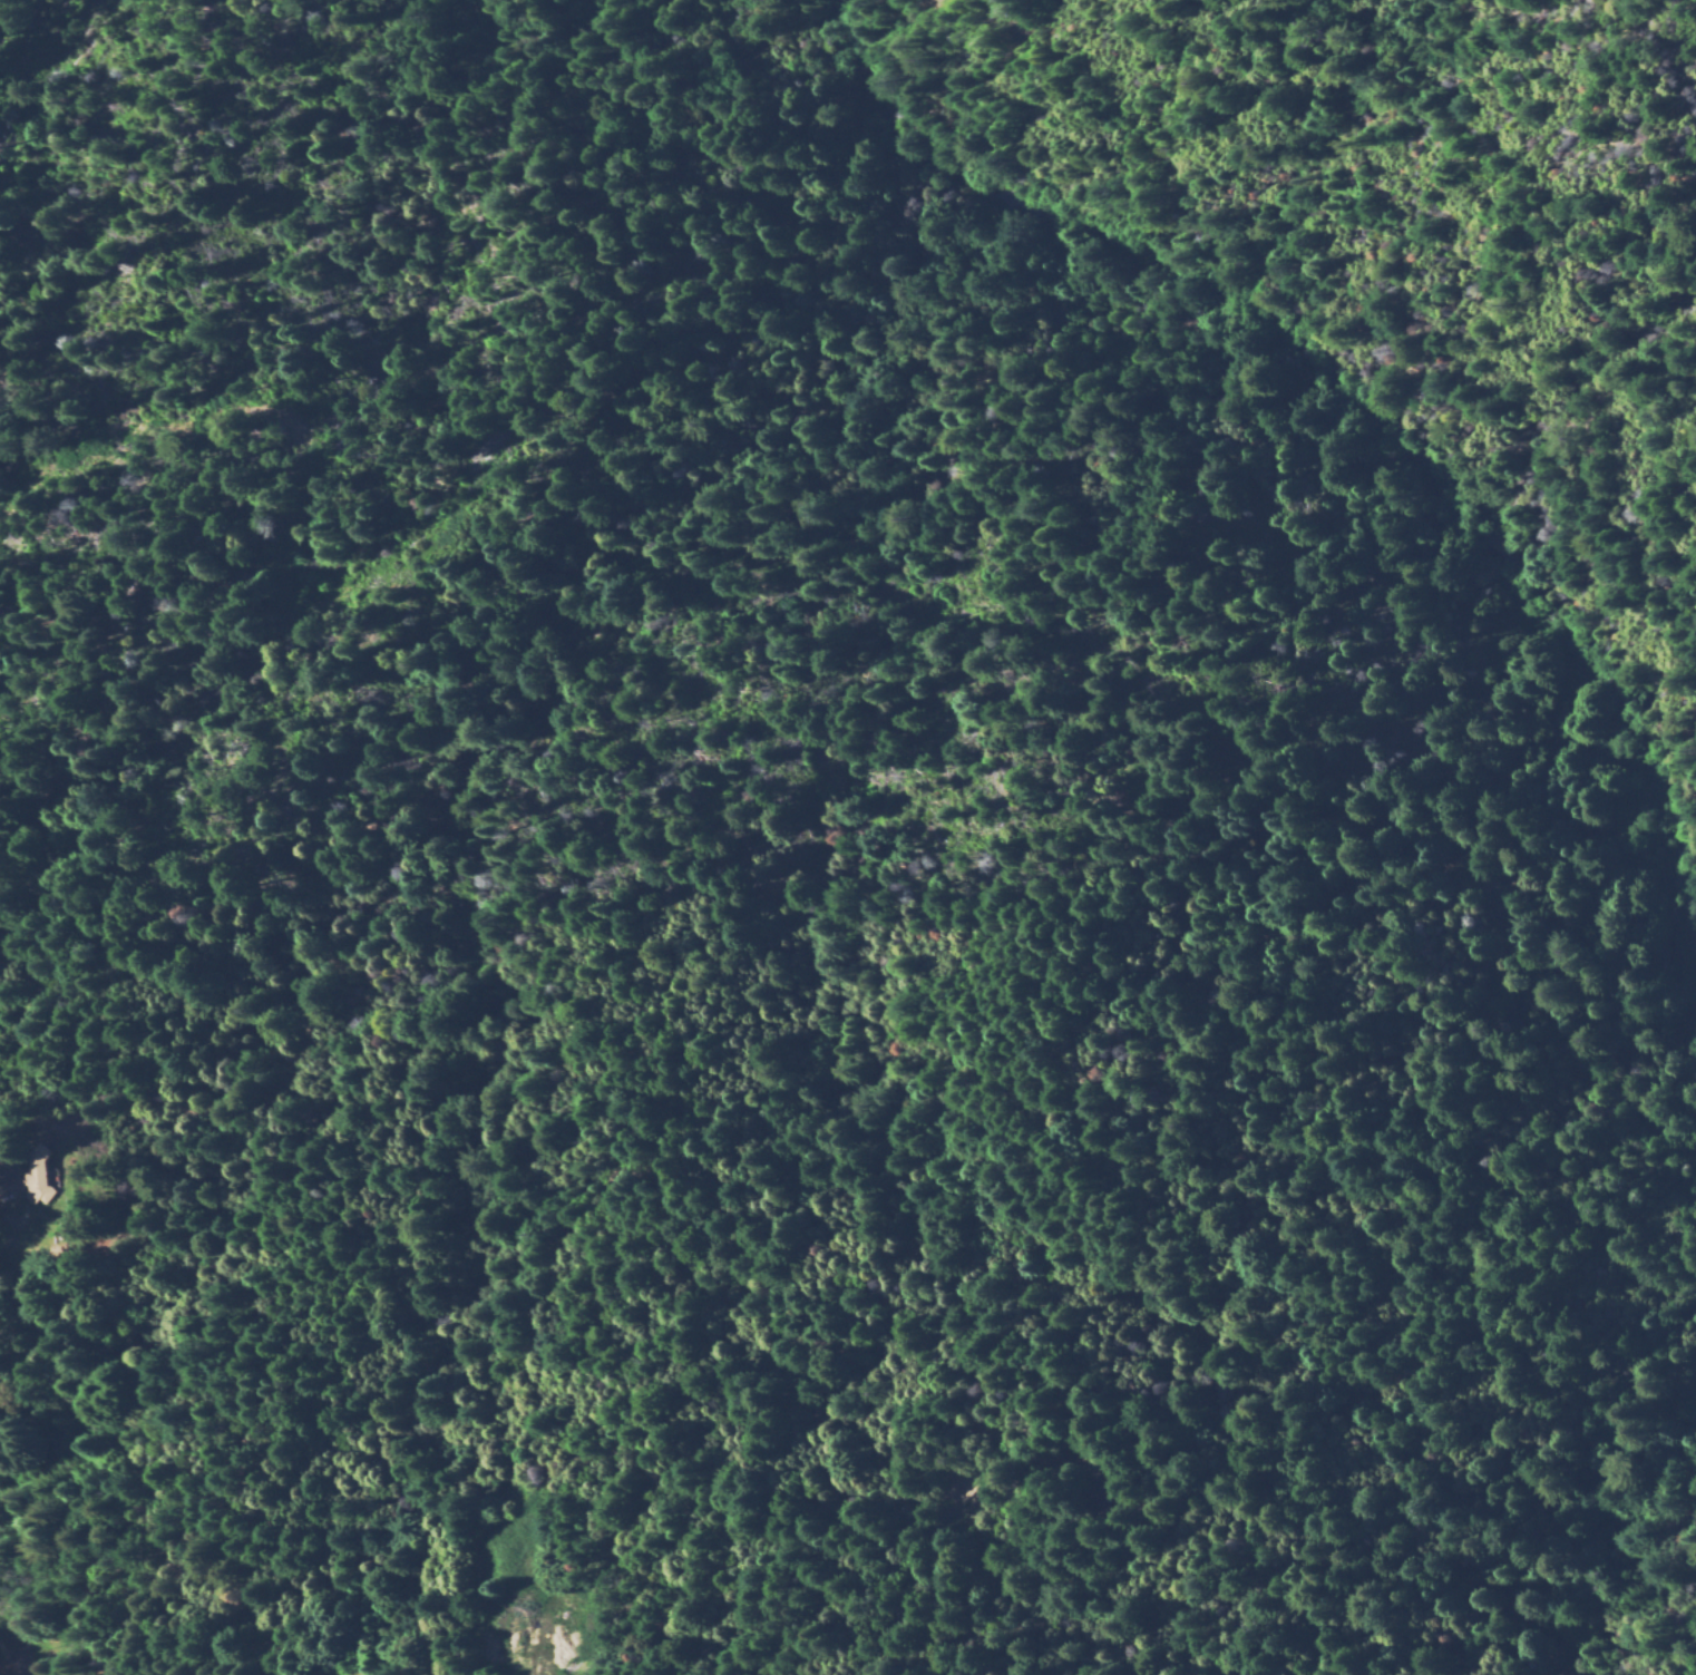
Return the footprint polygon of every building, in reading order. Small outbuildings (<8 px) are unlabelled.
[(59,1191),(48,1202),(42,1197),(36,1204),(27,1195),(31,1190),(30,1171),(35,1167),(33,1155),(46,1141),(57,1152),(50,1160),(51,1180),(55,1180),(57,1182),(58,1186),(56,1187),(59,1191)] [(1090,1496),(1099,1477),(1111,1482),(1103,1500),(1090,1496)]
